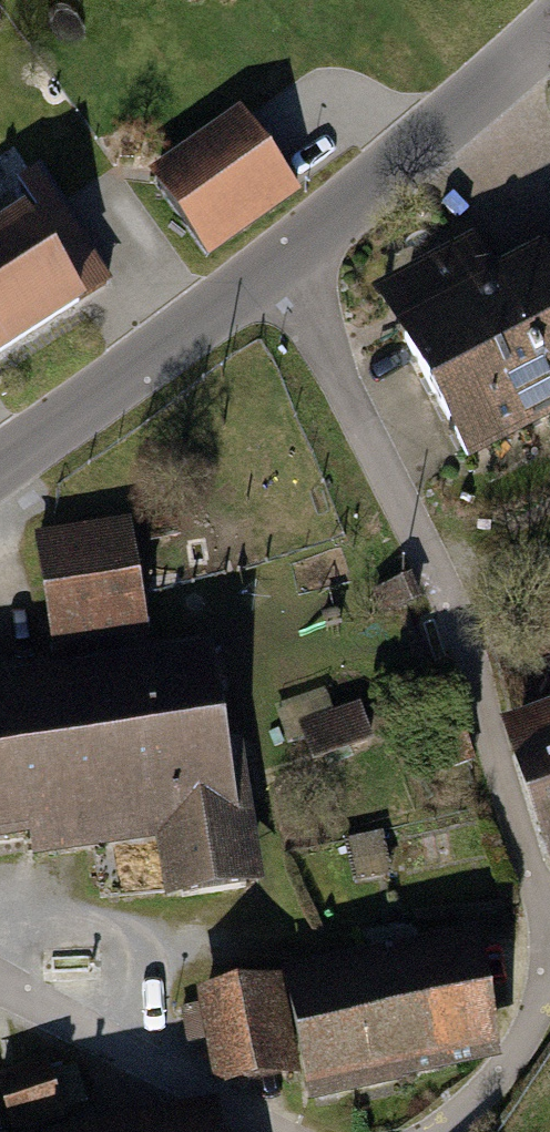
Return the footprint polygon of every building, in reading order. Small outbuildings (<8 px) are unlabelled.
[(150,180),(206,254),(294,189),(238,115),(150,180)] [(499,257),(531,242),(515,209),(484,224),(499,257)] [(93,310),(29,219),(0,239),(0,374),(93,310)] [(549,408),(549,269),(505,292),(476,238),(386,285),(412,336),(471,449),(549,408)] [(250,885),(212,655),(152,665),(129,527),(41,541),(63,673),(0,683),(0,829),(163,802),(179,897),(250,885)] [(309,726),(322,763),(383,742),(371,705),(309,726)] [(512,727),(549,830),(549,714),(512,727)] [(493,1050),(469,937),(414,950),(293,976),(317,1088),(493,1050)] [(202,994),(219,1076),(292,1061),(275,979),(202,994)] [(194,1111),(90,1131),(199,1131),(194,1111)]
